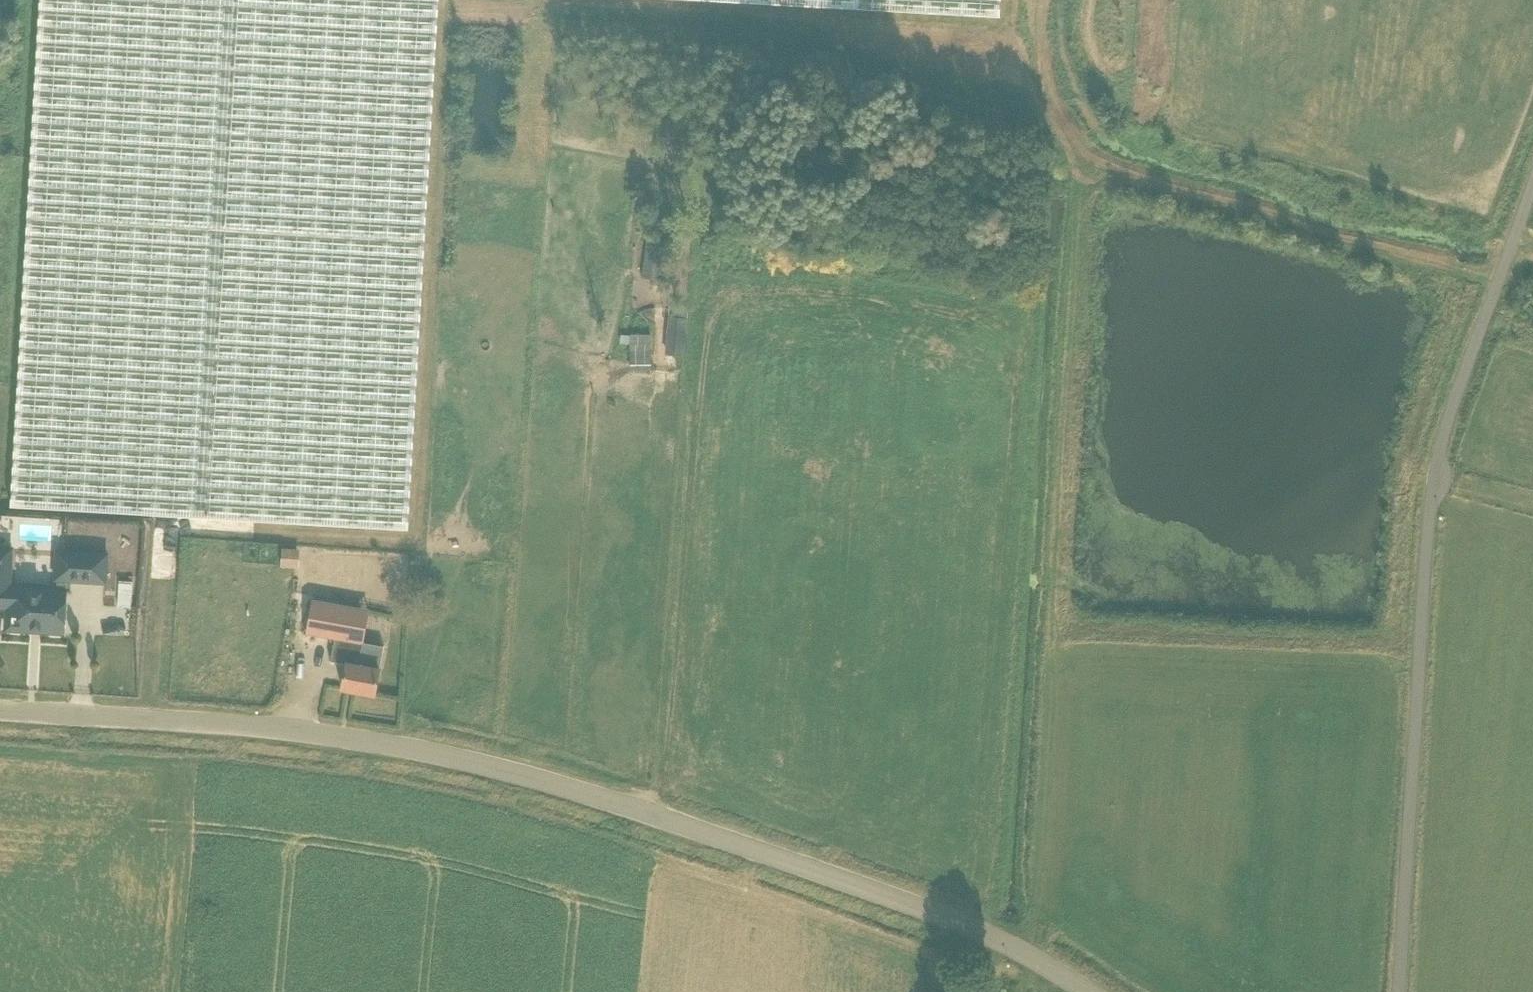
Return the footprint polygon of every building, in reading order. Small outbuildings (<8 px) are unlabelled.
[(11,506),(411,529),(440,0),(40,0),(11,506)] [(782,4),(783,4),(999,16),(1000,0),(708,0),(782,4)] [(645,276),(664,276),(665,240),(645,239),(645,276)] [(669,319),(667,355),(685,356),(688,320),(669,319)] [(631,330),(632,371),(651,371),(650,330),(631,330)] [(15,546),(0,545),(0,562),(14,563),(15,546)] [(282,567),(285,568),(299,568),(300,548),(286,548),(283,548),(282,567)] [(67,589),(65,589),(65,580),(106,582),(108,554),(58,550),(56,579),(58,579),(57,588),(0,585),(0,606),(8,607),(6,629),(64,633),(67,589)] [(358,608),(314,599),(308,632),(336,637),(352,640),(352,639),(358,608)] [(364,642),(352,639),(352,640),(336,637),(331,660),(347,663),(342,688),(375,694),(380,668),(379,668),(384,646),(364,642)]
